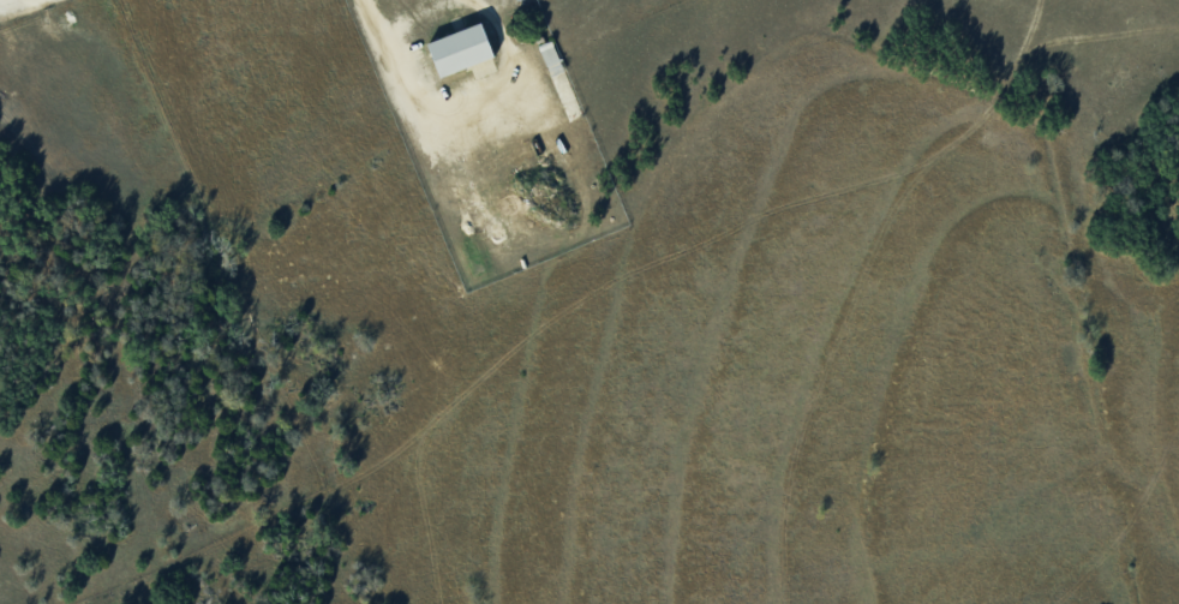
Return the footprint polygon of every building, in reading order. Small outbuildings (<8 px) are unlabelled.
[(431,41),(444,76),(498,56),(486,21),(431,41)]
